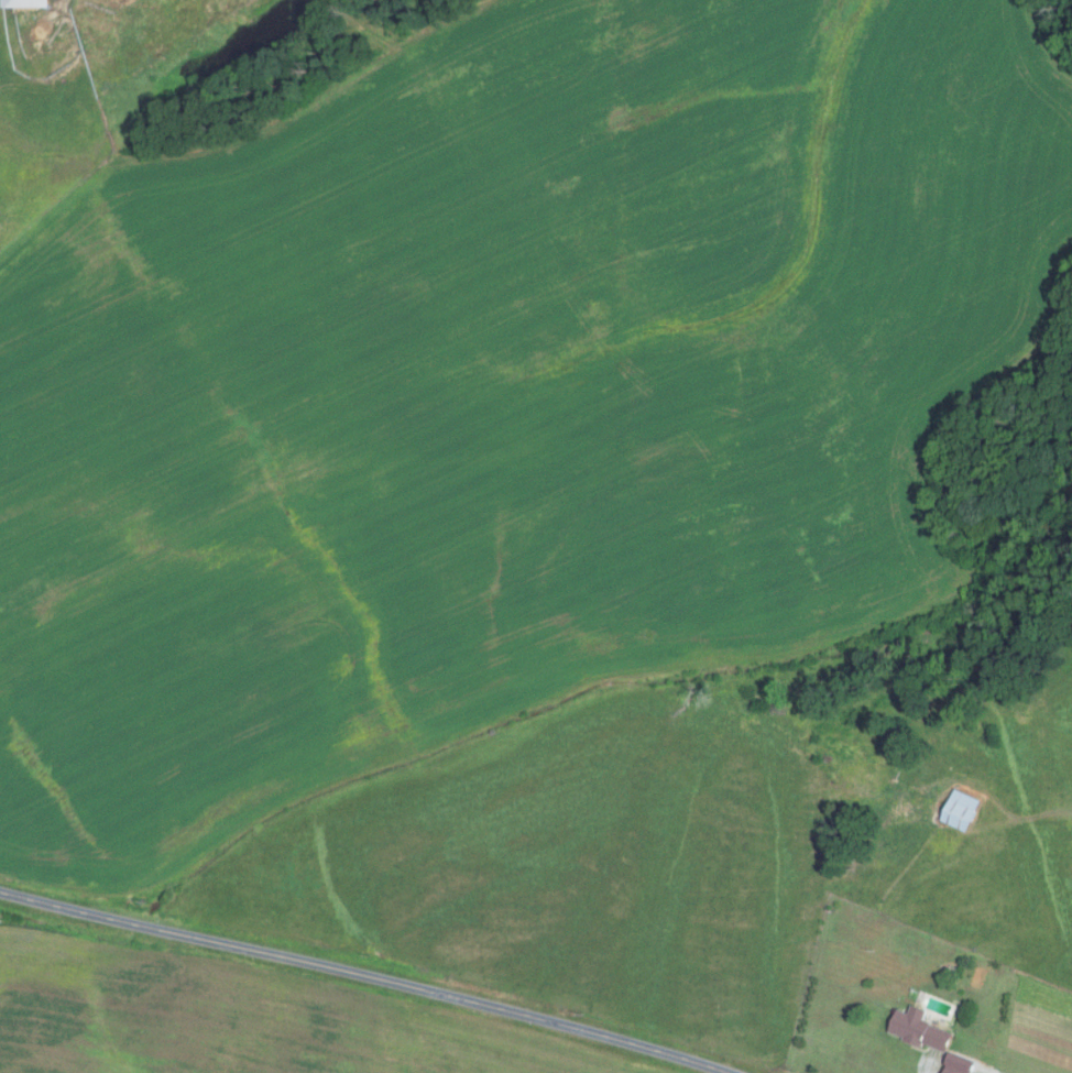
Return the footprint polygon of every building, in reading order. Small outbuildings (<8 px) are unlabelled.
[(44,7),(44,0),(0,0),(0,8),(44,7)] [(938,819),(964,832),(979,800),(953,787),(938,819)] [(951,1032),(921,1022),(924,1011),(909,1005),(906,1013),(894,1009),(885,1033),(920,1045),(920,1044),(945,1052),(951,1032)] [(966,1065),(951,1059),(949,1065),(963,1071),(966,1065)] [(944,1064),(941,1072),(965,1072),(966,1072),(944,1064)]
